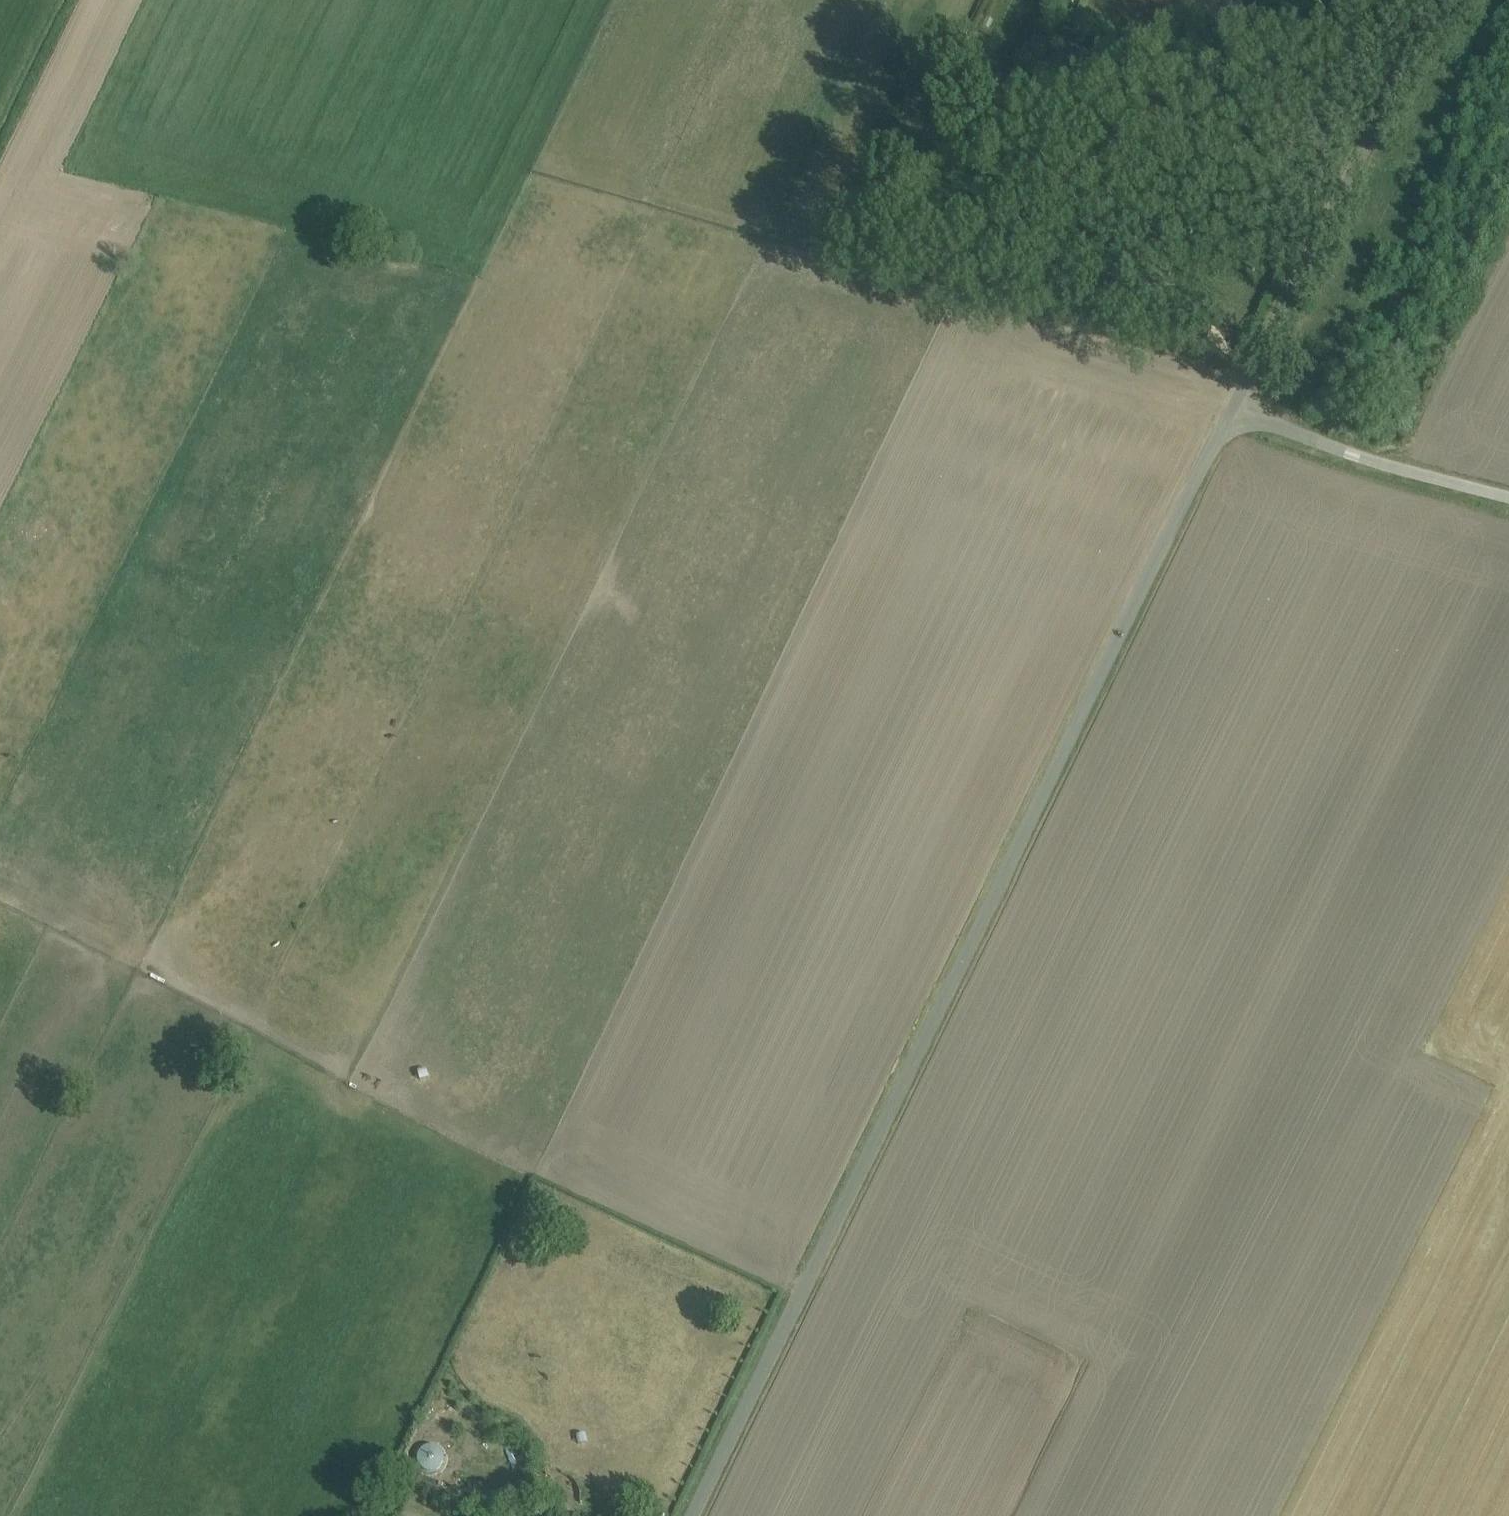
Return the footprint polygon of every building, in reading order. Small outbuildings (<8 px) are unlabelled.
[(1163,9),(1167,0),(1144,0),(1163,9)]
